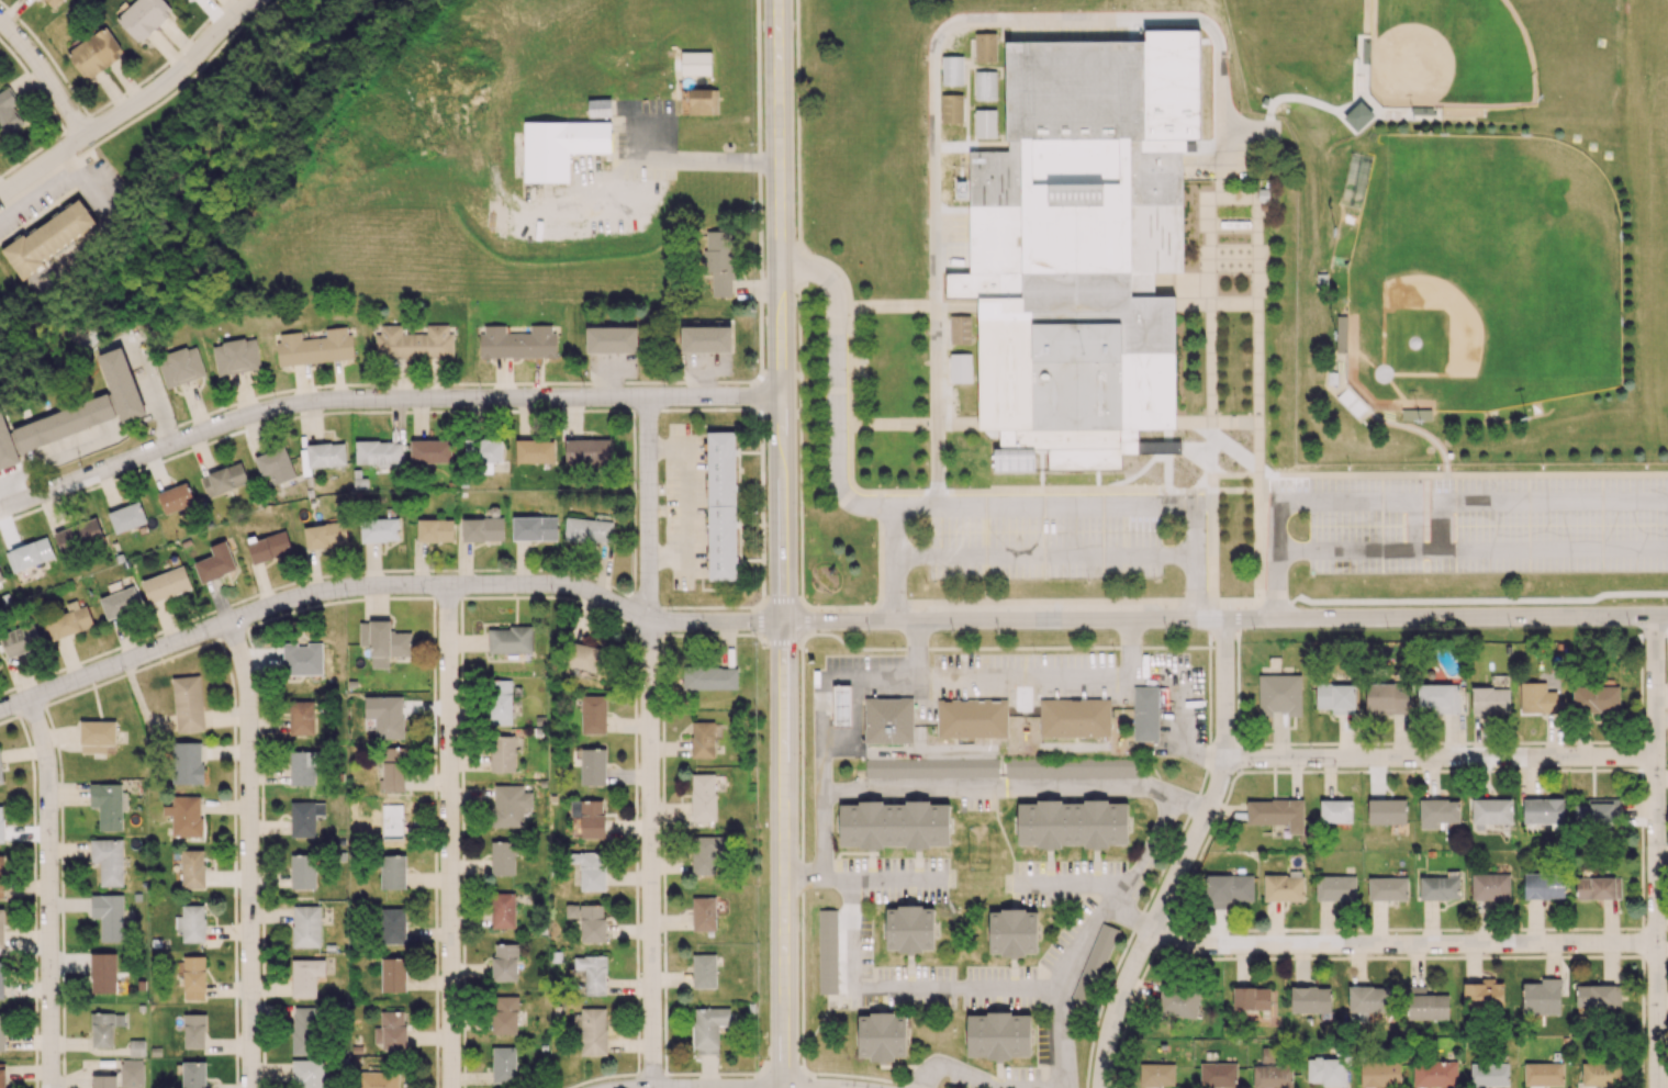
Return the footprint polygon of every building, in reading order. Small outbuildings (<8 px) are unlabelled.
[(61,0),(43,0),(53,9),(61,0)] [(115,18),(139,43),(173,12),(162,0),(135,0),(115,18)] [(85,80),(123,55),(104,27),(66,52),(85,80)] [(975,35),(975,63),(997,63),(996,35),(975,35)] [(1184,37),(1184,66),(1206,65),(1206,37),(1184,37)] [(1153,38),(1153,66),(1175,66),(1174,38),(1153,38)] [(1007,43),(1143,42),(1144,153),(1182,153),(1182,181),(1182,272),(1152,273),(1152,299),(1175,298),(1176,433),(1139,433),(1139,444),(1119,444),(1119,451),(1014,452),(1012,431),(977,433),(976,301),(1000,300),(1000,273),(970,273),(969,154),(1007,154),(1007,43)] [(711,52),(681,51),(681,74),(710,74),(711,52)] [(941,58),(941,86),(963,86),(962,57),(941,58)] [(974,74),(975,101),(996,101),(996,74),(974,74)] [(1185,74),(1185,101),(1206,101),(1206,74),(1185,74)] [(1153,75),(1154,102),(1175,102),(1175,75),(1153,75)] [(12,107),(18,103),(7,86),(0,91),(0,137),(1,138),(23,123),(12,107)] [(717,89),(681,89),(682,114),(718,113),(717,89)] [(942,96),(942,123),(964,123),(963,96),(942,96)] [(611,116),(610,99),(588,99),(588,117),(611,116)] [(1356,132),(1374,115),(1360,100),(1342,117),(1356,132)] [(1185,108),(1185,136),(1207,135),(1207,108),(1185,108)] [(1152,109),(1152,136),(1174,136),(1173,109),(1152,109)] [(975,111),(975,138),(997,138),(996,110),(975,111)] [(610,123),(523,121),(523,182),(568,182),(569,153),(610,154),(610,123)] [(1257,189),(1257,201),(1269,201),(1269,189),(1257,189)] [(96,225),(79,199),(1,250),(19,276),(96,225)] [(711,297),(732,297),(731,230),(703,231),(704,272),(711,272),(711,297)] [(1317,274),(1317,289),(1328,289),(1328,274),(1317,274)] [(1346,352),(1347,316),(1336,315),(1336,352),(1346,352)] [(950,318),(950,346),(972,346),(971,318),(950,318)] [(453,358),(453,333),(447,333),(447,324),(426,324),(426,334),(402,334),(402,325),(376,325),(376,358),(453,358)] [(505,325),(480,325),(481,358),(555,357),(554,324),(530,325),(530,332),(506,333),(505,325)] [(279,365),(353,359),(349,326),(325,328),(326,337),(301,339),(301,331),(276,334),(279,365)] [(636,326),(586,327),(586,353),(637,352),(636,326)] [(680,352),(732,352),(731,326),(680,327),(680,352)] [(260,368),(256,338),(212,344),(216,375),(260,368)] [(123,420),(148,412),(122,344),(98,352),(123,420)] [(205,375),(195,344),(156,357),(166,388),(205,375)] [(950,356),(951,383),(972,383),(972,355),(950,356)] [(1329,374),(1329,388),(1337,388),(1337,374),(1329,374)] [(1336,399),(1358,422),(1368,412),(1347,389),(1336,399)] [(12,427),(22,451),(116,414),(108,391),(12,427)] [(21,459),(0,406),(0,467),(21,459)] [(1431,409),(1401,409),(1401,419),(1431,420),(1431,409)] [(707,432),(709,580),(736,579),(734,431),(707,432)] [(610,439),(565,439),(565,464),(611,463),(610,439)] [(402,464),(401,440),(355,442),(355,465),(402,464)] [(451,440),(409,440),(410,463),(451,463),(451,440)] [(553,462),(553,440),(515,440),(515,463),(553,462)] [(346,465),(344,443),(300,446),(302,475),(311,475),(310,467),(346,465)] [(253,458),(261,479),(266,477),(269,486),(295,476),(284,446),(253,458)] [(247,484),(242,463),(200,474),(206,496),(247,484)] [(194,503),(186,482),(157,493),(164,514),(194,503)] [(107,512),(115,534),(147,522),(138,501),(107,512)] [(512,540),(557,539),(557,516),(512,517),(512,540)] [(53,534),(61,554),(104,538),(96,517),(53,534)] [(503,518),(462,517),(461,540),(503,541),(503,518)] [(360,542),(399,541),(399,518),(360,519),(360,542)] [(453,519),(418,518),(417,541),(452,542),(453,519)] [(611,543),(611,520),(565,519),(565,542),(611,543)] [(306,548),(347,545),(345,522),(304,525),(306,548)] [(252,562),(291,554),(287,533),(248,540),(252,562)] [(4,552),(12,573),(54,557),(46,536),(4,552)] [(193,562),(201,583),(237,570),(226,539),(209,546),(212,555),(193,562)] [(140,581),(149,604),(191,588),(183,565),(140,581)] [(107,620),(141,607),(133,585),(98,598),(107,620)] [(45,621),(52,641),(93,625),(86,605),(45,621)] [(411,632),(390,632),(390,621),(358,621),(359,646),(370,646),(371,668),(389,668),(389,656),(411,656),(411,632)] [(33,622),(0,634),(0,638),(7,657),(42,645),(33,622)] [(531,653),(531,627),(488,628),(488,653),(531,653)] [(322,643),(283,644),(284,675),(322,674),(322,643)] [(602,672),(606,648),(575,643),(571,667),(602,672)] [(737,689),(737,666),(687,667),(687,690),(737,689)] [(204,731),(201,675),(173,677),(176,732),(204,731)] [(1300,675),(1258,675),(1258,713),(1287,713),(1287,716),(1301,716),(1300,675)] [(512,680),(489,680),(490,725),(511,725),(510,695),(521,695),(521,686),(512,686),(512,680)] [(1546,682),(1519,682),(1520,713),(1556,713),(1556,691),(1546,691),(1546,682)] [(1355,684),(1315,684),(1315,708),(1331,708),(1331,714),(1354,714),(1355,684)] [(1407,712),(1408,685),(1365,684),(1365,711),(1407,712)] [(1417,684),(1417,707),(1432,707),(1432,713),(1453,713),(1454,684),(1417,684)] [(832,724),(850,725),(851,685),(833,685),(832,724)] [(1619,685),(1571,686),(1572,712),(1619,711),(1619,685)] [(1157,686),(1133,686),(1133,741),(1158,741),(1157,686)] [(1472,714),(1509,713),(1509,687),(1471,688),(1472,714)] [(582,695),(581,733),(606,734),(606,696),(582,695)] [(403,696),(364,696),(364,719),(375,719),(374,738),(403,738),(403,696)] [(864,743),(912,743),(913,698),(864,698),(864,743)] [(1040,737),(1110,736),(1109,698),(1039,700),(1040,737)] [(1008,737),(1007,699),(937,700),(937,738),(1008,737)] [(314,701),(289,701),(289,736),(314,735),(314,701)] [(115,721),(80,722),(80,753),(115,752),(115,721)] [(714,758),(714,721),(691,721),(692,758),(714,758)] [(514,772),(515,736),(491,736),(490,772),(514,772)] [(172,743),(173,784),(203,783),(202,742),(172,743)] [(383,780),(378,780),(378,792),(405,791),(404,747),(382,747),(383,780)] [(606,749),(581,749),(580,785),(605,785),(606,749)] [(322,751),(289,751),(290,785),(315,785),(315,764),(322,764),(322,751)] [(691,774),(692,826),(715,826),(715,774),(691,774)] [(122,830),(122,811),(127,811),(126,792),(121,792),(121,783),(89,784),(90,807),(98,807),(99,830),(122,830)] [(523,828),(523,808),(532,808),(532,792),(522,792),(523,785),(493,785),(492,827),(523,828)] [(202,796),(172,796),(172,806),(162,805),(162,815),(172,815),(172,836),(201,837),(202,796)] [(1563,798),(1522,798),(1522,823),(1563,823),(1563,798)] [(1572,805),(1573,826),(1613,825),(1612,798),(1587,799),(1587,805),(1572,805)] [(1247,824),(1288,824),(1288,834),(1298,834),(1299,844),(1304,843),(1304,799),(1246,800),(1247,824)] [(1367,800),(1368,824),(1406,824),(1405,799),(1367,800)] [(1419,828),(1443,828),(1443,823),(1459,822),(1459,799),(1419,800),(1419,828)] [(1511,799),(1471,799),(1471,823),(1511,824),(1511,799)] [(604,838),(604,800),(570,800),(570,816),(581,816),(581,838),(604,838)] [(1352,823),(1351,800),(1319,800),(1320,823),(1352,823)] [(1017,802),(1017,846),(1084,846),(1127,846),(1127,801),(1017,802)] [(315,837),(314,815),(324,815),(324,802),(290,802),(290,837),(315,837)] [(838,802),(839,848),(949,847),(948,802),(882,803),(882,802),(838,802)] [(692,875),(715,874),(714,849),(728,849),(727,836),(691,837),(692,875)] [(123,886),(122,839),(90,839),(90,862),(99,862),(100,886),(123,886)] [(514,875),(514,841),(490,841),(491,875),(514,875)] [(204,850),(181,850),(182,888),(204,888),(204,850)] [(581,891),(605,890),(604,852),(571,853),(571,863),(580,862),(581,891)] [(315,888),(315,853),(290,854),(291,889),(315,888)] [(405,856),(381,856),(381,889),(405,889),(405,856)] [(1303,900),(1303,871),(1289,871),(1289,874),(1263,875),(1263,901),(1303,900)] [(1420,899),(1459,899),(1459,871),(1447,871),(1447,877),(1419,877),(1420,899)] [(1471,900),(1509,899),(1509,872),(1471,873),(1471,900)] [(1563,899),(1563,873),(1523,872),(1523,898),(1563,899)] [(1204,875),(1205,902),(1253,901),(1252,874),(1204,875)] [(1315,900),(1355,900),(1355,876),(1316,875),(1315,900)] [(1368,877),(1368,900),(1408,900),(1407,877),(1368,877)] [(1575,878),(1575,899),(1620,898),(1620,877),(1575,878)] [(514,893),(490,894),(491,928),(515,927),(514,893)] [(123,894),(91,895),(91,918),(99,918),(99,941),(123,941),(123,894)] [(715,930),(714,897),(692,897),(693,931),(715,930)] [(578,918),(579,905),(565,904),(565,917),(578,918)] [(605,905),(581,904),(580,941),(604,942),(605,905)] [(205,941),(205,905),(182,905),(182,916),(174,916),(174,929),(182,929),(182,942),(205,941)] [(320,947),(320,905),(292,905),(292,947),(320,947)] [(933,906),(885,906),(886,952),(934,951),(933,906)] [(381,944),(406,943),(404,908),(380,909),(381,944)] [(819,993),(837,993),(836,909),(818,909),(819,993)] [(989,955),(1037,954),(1036,910),(988,910),(989,955)] [(1117,928),(1098,922),(1072,1002),(1090,1008),(1117,928)] [(516,943),(492,944),(493,981),(517,981),(516,943)] [(116,953),(91,953),(91,993),(116,992),(116,953)] [(693,988),(716,987),(715,954),(692,954),(693,988)] [(206,999),(204,955),(183,956),(184,999),(206,999)] [(607,995),(606,955),(573,956),(574,970),(584,970),(585,995),(607,995)] [(406,992),(406,958),(381,958),(381,991),(406,992)] [(292,997),(316,997),(316,976),(324,976),(324,959),(292,959),(292,997)] [(1560,1014),(1559,978),(1540,978),(1540,982),(1522,983),(1522,1015),(1560,1014)] [(1486,983),(1463,983),(1462,1007),(1502,1008),(1503,981),(1486,980),(1486,983)] [(1195,1019),(1200,990),(1161,984),(1157,1012),(1195,1019)] [(1620,1006),(1620,984),(1575,985),(1575,1007),(1620,1006)] [(1232,1010),(1269,1011),(1270,988),(1233,986),(1232,1010)] [(1388,986),(1348,986),(1348,1012),(1389,1011),(1388,986)] [(1330,1012),(1330,987),(1290,987),(1290,1013),(1330,1012)] [(1406,1019),(1448,1020),(1448,994),(1425,994),(1425,987),(1406,987),(1406,1019)] [(517,1034),(516,996),(492,997),(493,1034),(517,1034)] [(315,1007),(293,1007),(290,1054),(313,1054),(315,1007)] [(606,1008),(580,1008),(581,1055),(606,1055),(606,1008)] [(718,1026),(730,1026),(730,1008),(693,1009),(694,1054),(718,1054),(718,1026)] [(406,1011),(380,1011),(380,1027),(373,1027),(373,1043),(382,1043),(382,1049),(406,1049),(406,1011)] [(123,1026),(124,1013),(92,1012),(90,1047),(113,1047),(113,1026),(123,1026)] [(858,1057),(869,1057),(869,1061),(895,1061),(895,1057),(906,1057),(905,1013),(857,1014),(858,1057)] [(1030,1013),(966,1014),(967,1058),(1030,1057),(1030,1013)] [(205,1014),(184,1014),(183,1048),(205,1048),(205,1014)] [(129,1057),(144,1056),(143,1039),(129,1040),(129,1057)] [(515,1047),(491,1048),(492,1083),(516,1083),(515,1047)] [(1343,1058),(1307,1058),(1307,1084),(1343,1084),(1343,1058)] [(143,1059),(121,1059),(121,1087),(129,1087),(143,1087),(143,1059)] [(324,1060),(291,1060),(291,1083),(300,1083),(300,1087),(324,1087),(324,1060)] [(1360,1061),(1360,1087),(1400,1086),(1400,1060),(1360,1061)] [(1457,1061),(1413,1060),(1412,1086),(1456,1087),(1457,1061)] [(183,1087),(206,1087),(205,1061),(182,1062),(183,1087)] [(1174,1063),(1139,1063),(1139,1085),(1174,1086),(1174,1063)] [(1237,1063),(1200,1063),(1200,1086),(1236,1087),(1237,1063)] [(1508,1063),(1470,1064),(1470,1087),(1508,1086),(1508,1063)] [(1562,1086),(1563,1063),(1524,1063),(1523,1085),(1562,1086)] [(1581,1085),(1620,1086),(1620,1063),(1582,1063),(1581,1085)] [(1253,1087),(1292,1087),(1292,1065),(1253,1065),(1253,1087)] [(398,1072),(359,1072),(359,1087),(398,1087),(398,1072)] [(92,1087),(117,1087),(117,1075),(93,1075),(92,1087)]
